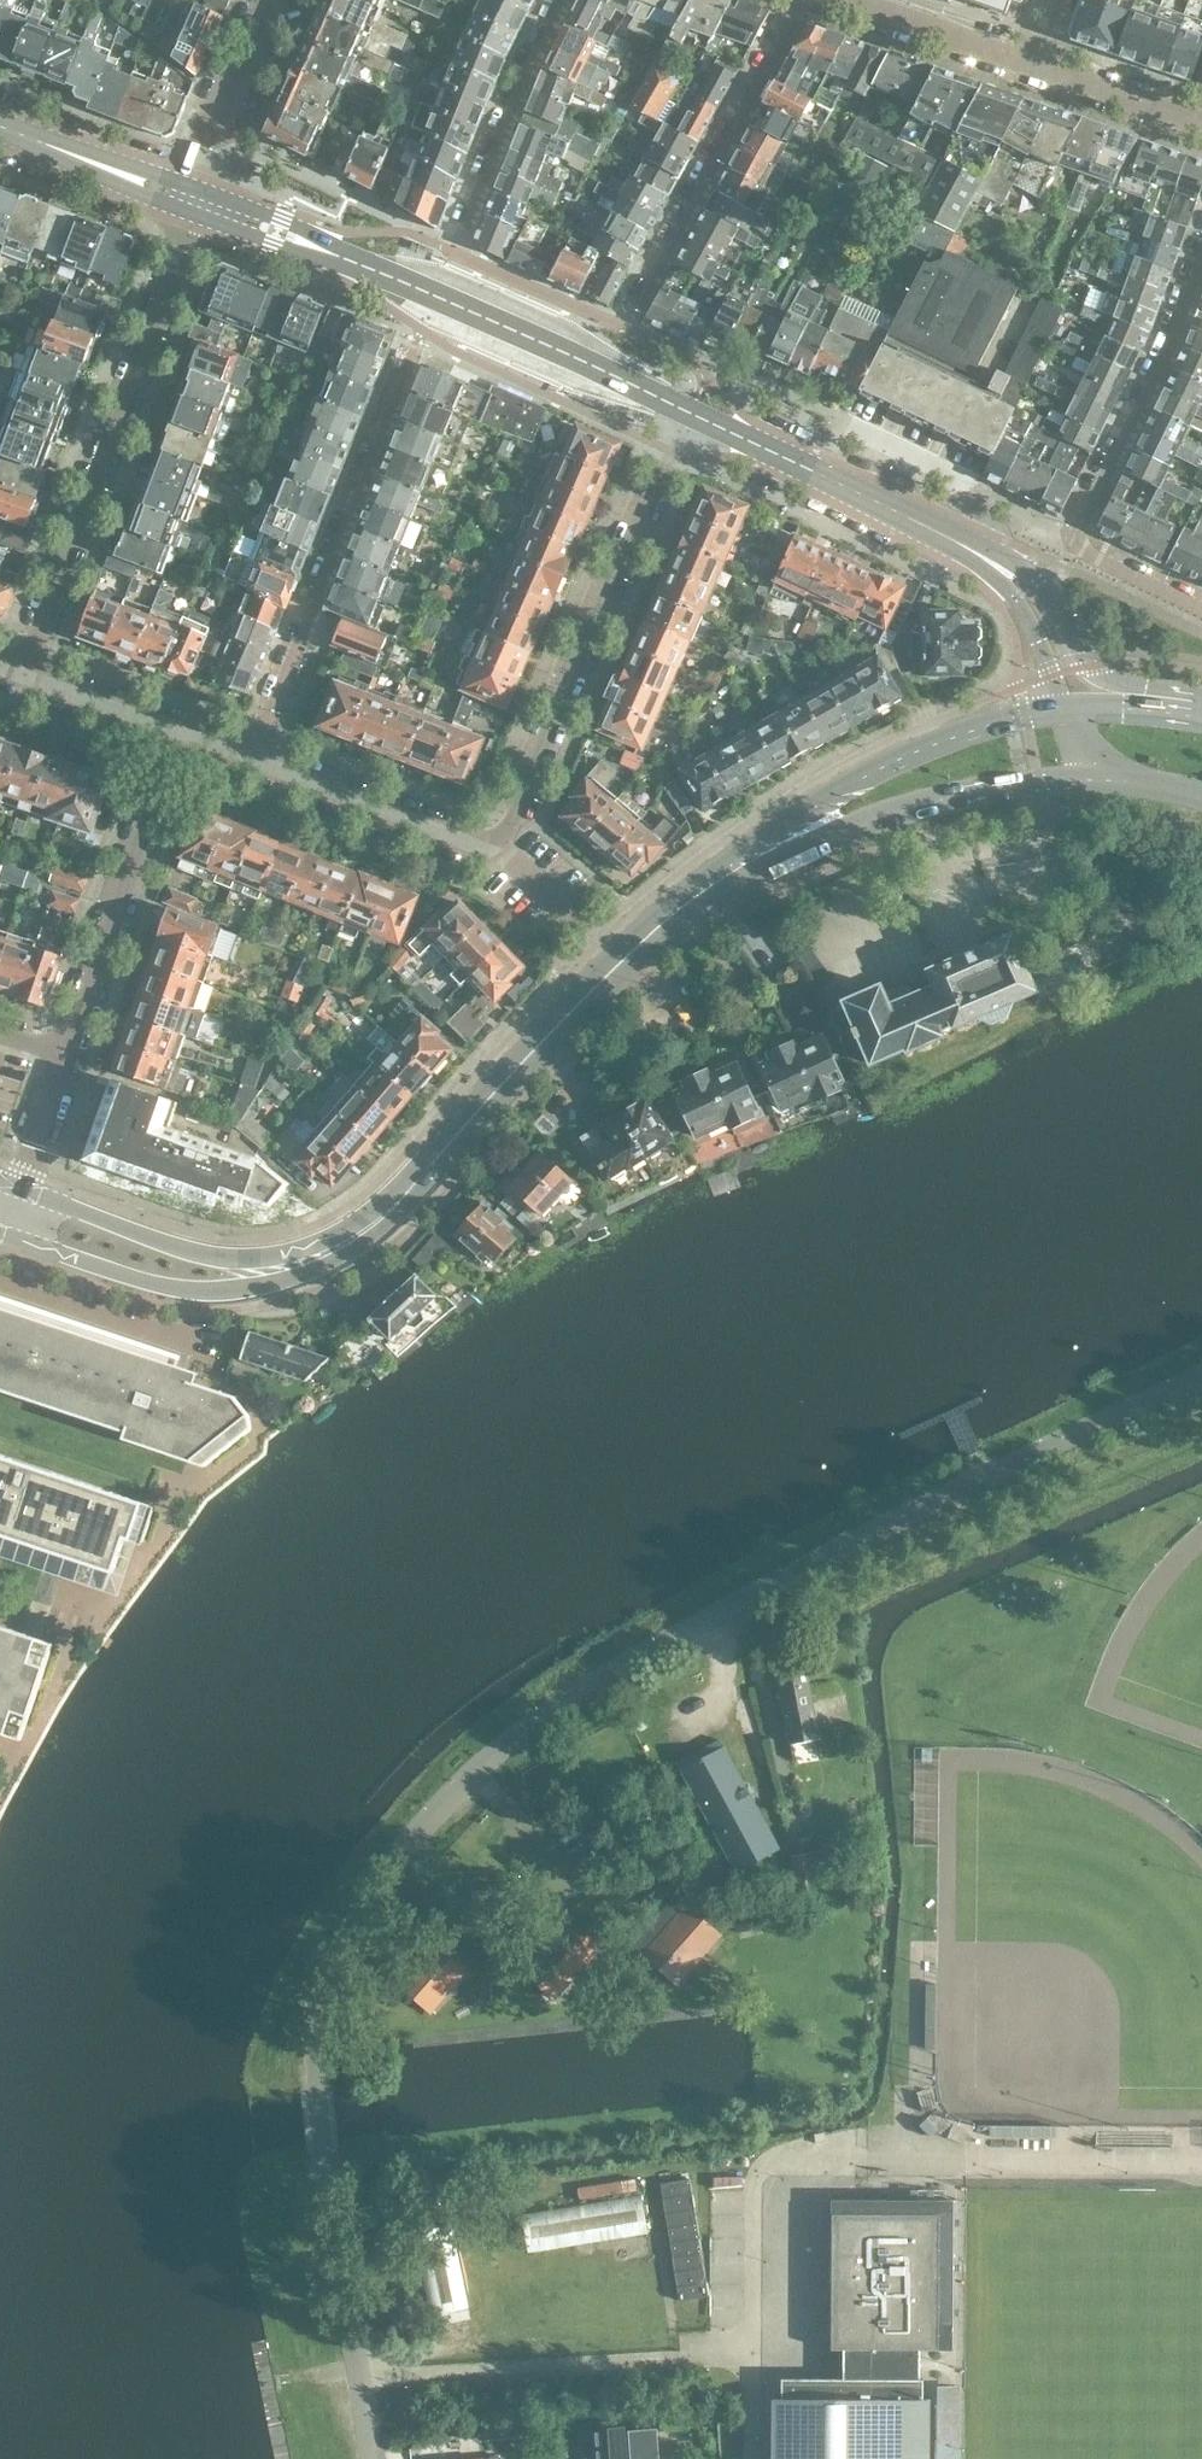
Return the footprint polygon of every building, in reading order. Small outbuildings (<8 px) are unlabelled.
[(0,10),(0,61),(6,63),(8,61),(11,62),(11,61),(12,61),(29,16),(31,11),(15,4),(14,0),(4,0),(2,5),(0,10)] [(60,18),(70,22),(79,0),(67,0),(60,18)] [(141,19),(156,25),(168,0),(150,0),(141,19)] [(183,33),(210,44),(222,17),(188,0),(182,0),(170,26),(183,33)] [(369,36),(410,54),(416,40),(376,22),(382,9),(373,6),(360,0),(324,0),(318,13),(369,36)] [(373,6),(382,9),(386,0),(360,0),(373,6)] [(435,17),(439,19),(445,5),(433,0),(397,0),(435,17)] [(472,14),(517,34),(528,10),(505,0),(479,0),(472,14)] [(528,10),(534,0),(505,0),(528,10)] [(567,20),(564,27),(590,39),(608,4),(610,0),(577,0),(567,20)] [(608,4),(602,16),(610,20),(616,10),(625,15),(626,12),(633,0),(610,0),(608,4)] [(626,12),(634,17),(628,27),(638,34),(654,6),(658,0),(633,0),(626,12)] [(654,6),(638,34),(648,39),(665,10),(676,14),(684,0),(658,0),(654,6)] [(669,36),(681,44),(682,44),(690,30),(712,38),(715,33),(732,0),(690,0),(669,36)] [(715,33),(712,38),(705,50),(715,55),(724,36),(751,46),(770,11),(739,0),(732,0),(715,33)] [(986,8),(1006,15),(1011,0),(1020,4),(1021,0),(962,0),(986,8)] [(1094,0),(1081,0),(1069,34),(1072,40),(1116,55),(1130,13),(1117,8),(1094,0)] [(1130,13),(1116,55),(1141,63),(1156,18),(1161,3),(1153,0),(1149,0),(1144,14),(1131,10),(1130,13)] [(1156,18),(1141,63),(1166,72),(1181,29),(1181,27),(1168,22),(1173,7),(1161,3),(1156,18)] [(439,19),(435,17),(429,30),(440,35),(452,7),(445,4),(445,5),(439,19)] [(29,16),(12,61),(20,64),(19,66),(22,67),(23,70),(33,74),(36,72),(38,73),(38,72),(39,72),(56,27),(46,23),(50,13),(48,13),(37,8),(33,17),(29,16)] [(95,8),(86,29),(96,33),(103,14),(95,8)] [(1166,72),(1191,80),(1201,48),(1201,10),(1194,33),(1181,29),(1166,72)] [(318,13),(306,40),(349,59),(413,87),(418,76),(394,66),(395,62),(364,49),(369,36),(318,13)] [(463,33),(461,38),(505,57),(517,34),(472,14),(463,33)] [(457,26),(446,21),(442,29),(453,34),(457,26)] [(807,23),(788,59),(776,80),(786,86),(796,91),(808,67),(827,31),(807,23)] [(141,53),(144,45),(119,26),(113,42),(141,53)] [(47,77),(50,78),(52,81),(60,84),(63,83),(65,83),(83,38),(56,27),(39,72),(47,76),(47,77)] [(564,27),(553,47),(615,76),(616,76),(621,67),(591,52),(597,42),(590,39),(564,27)] [(110,49),(96,43),(95,43),(98,34),(96,33),(86,29),(83,38),(65,83),(76,88),(74,93),(77,98),(90,103),(108,56),(110,49)] [(827,31),(808,67),(796,91),(812,100),(813,101),(827,73),(846,37),(827,31)] [(183,33),(172,57),(188,69),(196,75),(210,44),(183,33)] [(669,36),(654,63),(665,70),(681,44),(669,36)] [(846,37),(827,73),(837,76),(829,90),(831,91),(824,106),(831,110),(837,99),(847,79),(865,44),(846,37)] [(451,62),(496,82),(505,57),(461,38),(451,62)] [(306,40),(294,66),(338,85),(349,59),(306,40)] [(847,79),(837,99),(847,104),(853,90),(865,97),(871,87),(871,86),(888,52),(865,44),(847,79)] [(553,47),(543,67),(576,82),(582,72),(610,85),(615,76),(553,47)] [(871,86),(871,87),(864,102),(875,107),(883,92),(893,95),(911,60),(888,52),(871,86)] [(134,72),(116,118),(118,119),(118,120),(130,125),(131,124),(133,125),(143,129),(168,63),(157,55),(148,77),(134,72)] [(97,86),(90,103),(89,108),(91,109),(91,110),(94,110),(101,113),(101,114),(114,118),(116,118),(134,72),(122,67),(124,63),(108,56),(97,86)] [(911,60),(893,95),(905,100),(890,132),(898,136),(915,104),(916,104),(925,86),(935,68),(911,60)] [(451,62),(442,86),(486,106),(496,82),(451,62)] [(168,63),(143,129),(143,130),(165,138),(175,134),(180,118),(187,97),(193,82),(168,63)] [(641,86),(629,107),(643,113),(658,120),(678,84),(676,76),(665,70),(654,63),(641,86)] [(681,87),(697,96),(718,107),(730,86),(735,76),(734,75),(735,74),(716,63),(710,74),(705,71),(701,80),(688,73),(681,87)] [(287,84),(276,107),(295,115),(299,108),(307,111),(311,104),(326,111),(330,102),(334,104),(342,87),(338,85),(294,66),(286,84),(287,84)] [(542,70),(535,88),(570,105),(574,94),(589,101),(593,90),(578,84),(576,83),(576,82),(543,67),(542,70)] [(910,115),(898,136),(908,141),(940,157),(953,132),(957,133),(983,84),(983,83),(935,67),(935,68),(916,104),(910,115)] [(776,80),(764,103),(819,133),(825,122),(806,111),(812,100),(786,86),(776,80)] [(983,84),(957,133),(942,160),(983,179),(1002,142),(1024,99),(983,84)] [(624,85),(616,101),(626,105),(634,90),(624,85)] [(442,86),(432,110),(477,131),(486,106),(442,86)] [(664,122),(678,131),(698,143),(718,107),(697,96),(681,87),(662,121),(664,122)] [(535,88),(523,118),(556,135),(570,141),(567,148),(592,161),(595,155),(601,145),(576,133),(580,123),(564,116),(568,106),(569,106),(570,105),(535,88)] [(429,95),(415,89),(411,98),(425,104),(429,95)] [(603,90),(601,94),(607,97),(609,98),(611,93),(603,90)] [(1024,99),(1002,142),(983,179),(977,191),(990,198),(1003,205),(1013,184),(1026,155),(1050,108),(1024,99)] [(621,123),(629,107),(621,103),(613,118),(621,123)] [(764,103),(752,125),(787,144),(794,133),(813,144),(819,133),(764,103)] [(865,103),(858,116),(867,120),(874,107),(865,103)] [(295,115),(276,107),(265,134),(314,158),(323,138),(320,137),(324,128),(323,127),(329,113),(326,111),(311,104),(307,111),(299,108),(295,115)] [(410,127),(423,133),(467,155),(477,131),(432,110),(419,104),(410,127)] [(1081,119),(1050,108),(1013,184),(1039,198),(1057,165),(1081,119)] [(655,131),(650,139),(688,160),(698,143),(678,131),(664,122),(664,123),(643,113),(638,122),(655,131)] [(858,116),(856,114),(843,139),(929,184),(942,159),(908,141),(898,136),(890,132),(867,120),(858,116)] [(523,118),(511,147),(545,160),(548,152),(563,158),(567,148),(570,141),(556,135),(523,118)] [(828,119),(821,133),(829,137),(837,124),(828,119)] [(1063,167),(1080,173),(1082,174),(1107,128),(1081,119),(1057,165),(1063,167)] [(335,168),(345,173),(373,187),(382,166),(387,154),(389,149),(397,128),(388,124),(382,121),(375,138),(363,133),(361,137),(351,133),(346,144),(335,168)] [(613,141),(621,127),(614,123),(606,137),(613,141)] [(752,125),(740,147),(795,178),(802,164),(793,159),(792,161),(781,155),(786,145),(787,145),(787,144),(752,125)] [(341,128),(336,139),(346,144),(351,133),(341,128)] [(1107,128),(1082,174),(1080,173),(1067,208),(1079,212),(1091,177),(1112,184),(1135,143),(1137,138),(1107,128)] [(403,152),(413,157),(457,180),(467,155),(423,133),(418,147),(408,142),(403,152)] [(637,143),(631,140),(626,149),(679,178),(688,160),(650,139),(642,135),(637,143)] [(612,142),(604,137),(601,145),(595,155),(603,159),(612,142)] [(1142,140),(1141,145),(1129,176),(1143,181),(1136,201),(1132,199),(1129,207),(1142,211),(1152,184),(1165,148),(1142,140)] [(511,147),(502,169),(559,191),(563,182),(547,175),(550,167),(543,165),(545,160),(511,147)] [(740,147),(728,170),(763,189),(770,176),(789,187),(795,178),(740,147)] [(1165,148),(1152,184),(1142,211),(1150,214),(1152,214),(1161,188),(1175,192),(1187,156),(1165,148)] [(626,149),(621,158),(639,168),(634,177),(668,196),(679,178),(626,149)] [(405,178),(405,179),(448,202),(457,180),(413,157),(410,166),(387,154),(382,166),(405,178)] [(1175,192),(1187,197),(1192,199),(1197,200),(1201,186),(1201,161),(1187,156),(1175,192)] [(983,179),(942,160),(928,187),(916,210),(914,213),(956,232),(977,191),(983,179)] [(1063,167),(1057,165),(1046,187),(1056,192),(1063,179),(1058,176),(1063,167)] [(373,187),(395,202),(432,225),(437,229),(448,202),(405,179),(405,178),(382,166),(373,187)] [(502,169),(494,191),(527,203),(530,196),(553,206),(559,191),(502,169)] [(728,170),(716,191),(751,210),(758,198),(777,209),(783,200),(767,191),(763,189),(728,170)] [(808,189),(813,180),(801,174),(796,182),(808,189)] [(606,179),(603,184),(658,214),(668,196),(634,177),(630,175),(625,184),(612,177),(610,181),(606,179)] [(592,191),(611,202),(614,204),(610,211),(648,232),(658,214),(603,184),(598,181),(592,191)] [(919,182),(907,206),(916,210),(928,187),(919,182)] [(3,245),(22,196),(20,198),(12,195),(10,190),(0,186),(0,243),(3,245)] [(494,191),(485,212),(518,225),(527,203),(494,191)] [(716,191),(706,210),(747,232),(751,225),(765,233),(771,220),(757,213),(751,210),(716,191)] [(990,198),(977,191),(972,200),(986,207),(990,198)] [(22,196),(3,245),(1,251),(28,262),(34,247),(49,207),(38,203),(36,199),(27,195),(24,197),(22,196)] [(1187,197),(1177,224),(1187,228),(1197,200),(1192,199),(1187,197)] [(49,207),(34,247),(49,253),(47,258),(61,263),(78,218),(66,213),(64,209),(55,206),(52,208),(49,207)] [(588,210),(583,220),(639,250),(648,232),(610,211),(605,219),(588,210)] [(706,210),(695,229),(740,253),(746,244),(751,246),(756,237),(751,234),(747,232),(706,210)] [(518,225),(485,212),(473,242),(505,257),(518,225)] [(953,231),(914,213),(912,212),(898,238),(928,253),(931,248),(943,254),(953,231)] [(1119,214),(1115,225),(1179,249),(1187,228),(1177,224),(1152,214),(1150,214),(1146,225),(1119,214)] [(518,239),(508,259),(541,274),(551,255),(537,248),(550,225),(548,225),(530,216),(518,239)] [(78,218),(61,263),(63,258),(77,264),(76,268),(89,274),(107,229),(94,224),(93,221),(84,217),(80,219),(78,218)] [(551,219),(548,225),(550,225),(555,228),(558,222),(551,219)] [(583,220),(580,224),(584,227),(582,231),(595,238),(590,247),(600,252),(629,268),(639,250),(583,220)] [(1121,251),(1135,256),(1172,270),(1179,249),(1115,225),(1110,223),(1106,232),(1125,240),(1121,251)] [(107,229),(89,274),(91,270),(106,276),(103,281),(107,282),(117,286),(131,250),(132,250),(134,244),(132,238),(127,236),(126,236),(122,235),(121,231),(112,228),(108,230),(107,229)] [(695,229),(685,247),(719,265),(724,255),(736,261),(740,253),(695,229)] [(972,242),(955,233),(946,250),(963,259),(972,242)] [(1087,236),(1085,242),(1094,246),(1097,240),(1087,236)] [(553,271),(550,278),(581,292),(594,264),(600,252),(571,237),(565,249),(553,271)] [(771,245),(761,240),(757,248),(762,251),(769,249),(771,245)] [(1094,246),(1085,242),(1082,249),(1094,254),(1097,247),(1094,246)] [(685,247),(675,265),(679,267),(703,279),(710,282),(715,273),(726,279),(730,271),(719,265),(685,247)] [(925,261),(889,331),(888,334),(932,355),(974,375),(1018,288),(946,251),(942,259),(929,263),(925,261)] [(1112,271),(1128,277),(1164,290),(1172,270),(1135,256),(1121,251),(1120,251),(1112,271)] [(607,262),(588,296),(609,305),(627,271),(607,262)] [(1097,277),(1100,268),(1084,262),(1081,271),(1097,277)] [(216,267),(202,305),(200,310),(214,317),(226,322),(244,275),(242,274),(239,270),(224,264),(224,265),(216,267)] [(837,265),(826,288),(823,293),(839,301),(853,273),(837,265)] [(1120,297),(1157,312),(1164,290),(1128,277),(1112,271),(1101,267),(1097,276),(1124,286),(1120,297)] [(1023,274),(1011,268),(1005,280),(1017,287),(1023,274)] [(56,276),(46,271),(42,280),(52,285),(56,276)] [(773,279),(763,273),(756,287),(766,292),(773,279)] [(244,275),(226,322),(221,334),(216,347),(226,351),(232,337),(235,330),(250,336),(252,331),(271,285),(260,280),(259,277),(250,274),(245,276),(244,275)] [(683,296),(665,330),(682,338),(701,304),(713,284),(710,282),(703,279),(691,300),(683,296)] [(773,304),(752,348),(767,355),(783,322),(792,304),(793,305),(804,285),(794,280),(780,307),(773,304)] [(783,322),(767,355),(789,365),(804,331),(825,287),(816,283),(803,309),(793,305),(792,304),(783,322)] [(69,284),(65,295),(78,300),(82,289),(69,284)] [(720,312),(711,329),(731,338),(748,306),(754,293),(734,284),(731,290),(720,312)] [(271,285),(252,331),(253,331),(255,327),(268,332),(267,337),(278,341),(297,295),(287,291),(285,288),(277,285),(274,286),(271,285)] [(709,292),(701,304),(682,338),(701,347),(711,329),(720,312),(731,290),(722,285),(716,296),(709,292)] [(59,308),(55,320),(94,335),(93,339),(98,338),(101,339),(105,327),(103,322),(107,310),(93,305),(78,300),(65,295),(42,286),(37,299),(59,308)] [(668,290),(664,287),(645,321),(665,330),(683,296),(668,290)] [(748,306),(731,338),(752,348),(773,304),(764,300),(767,293),(757,288),(748,306)] [(93,305),(107,310),(117,314),(122,300),(113,297),(98,292),(93,305)] [(1113,317),(1149,332),(1157,312),(1106,292),(1099,310),(1113,316),(1113,317)] [(297,295),(278,341),(280,342),(282,337),(295,343),(294,347),(306,352),(325,306),(314,301),(312,299),(303,295),(300,296),(297,295)] [(1063,308),(1041,298),(1005,374),(997,371),(985,394),(1014,408),(1052,332),(1056,323),(1063,308)] [(804,331),(789,365),(809,374),(812,366),(829,330),(819,326),(821,323),(820,322),(829,304),(819,299),(804,331)] [(0,303),(0,317),(11,321),(16,309),(0,303)] [(1140,352),(1149,332),(1113,317),(1113,316),(1099,310),(1084,304),(1080,315),(1109,327),(1104,336),(1140,352)] [(1192,325),(1201,329),(1201,305),(1200,304),(1192,325)] [(320,333),(342,342),(383,360),(395,332),(332,307),(320,333)] [(829,330),(812,366),(849,383),(860,389),(888,334),(889,331),(839,307),(829,330)] [(30,343),(42,348),(41,350),(81,364),(82,365),(87,363),(91,353),(89,349),(93,339),(94,335),(55,320),(52,319),(52,320),(47,319),(43,329),(37,327),(30,343)] [(221,334),(193,323),(188,337),(197,340),(216,347),(221,334)] [(1064,328),(1056,323),(1052,332),(1060,336),(1064,328)] [(1184,347),(1201,354),(1201,329),(1192,325),(1184,347)] [(1131,372),(1140,352),(1104,336),(1099,346),(1070,331),(1066,340),(1095,355),(1131,372)] [(888,334),(860,389),(904,410),(932,355),(888,334)] [(1086,372),(1085,374),(1120,392),(1131,372),(1095,355),(1066,340),(1063,338),(1058,347),(1090,363),(1085,372),(1086,372)] [(186,365),(187,368),(227,384),(233,369),(237,370),(243,358),(241,356),(226,351),(216,347),(197,340),(193,352),(192,352),(189,354),(188,353),(184,364),(186,365)] [(342,342),(330,371),(372,388),(383,360),(342,342)] [(24,354),(19,370),(71,389),(72,389),(75,387),(79,379),(77,375),(81,364),(41,350),(42,348),(39,347),(34,345),(30,356),(24,354)] [(1174,368),(1201,380),(1201,354),(1184,347),(1174,368)] [(319,365),(323,354),(316,350),(311,362),(319,365)] [(932,355),(904,410),(915,416),(948,432),(971,387),(976,377),(974,375),(932,355)] [(310,362),(307,371),(320,376),(323,368),(310,362)] [(9,397),(65,418),(69,408),(67,401),(71,389),(19,370),(1,364),(0,367),(0,375),(4,376),(3,378),(14,382),(9,397)] [(307,369),(297,365),(293,376),(302,380),(307,369)] [(423,365),(413,392),(469,418),(477,422),(488,394),(433,369),(423,365)] [(181,397),(222,412),(230,415),(236,398),(243,401),(247,392),(230,385),(227,384),(187,368),(187,369),(189,369),(185,380),(182,382),(178,391),(180,394),(179,396),(181,396),(181,397)] [(1165,388),(1200,405),(1201,406),(1201,380),(1174,368),(1165,388)] [(330,371),(320,397),(362,414),(372,388),(330,371)] [(1049,381),(1075,394),(1110,412),(1120,392),(1085,374),(1079,386),(1054,373),(1049,381)] [(1058,411),(1066,414),(1100,432),(1110,412),(1075,394),(1049,381),(1039,376),(1034,385),(1064,400),(1058,411)] [(488,394),(477,422),(521,442),(530,445),(545,411),(493,387),(489,395),(488,394)] [(971,387),(948,432),(956,436),(993,453),(1006,426),(1014,408),(985,394),(979,391),(971,387)] [(1155,409),(1189,426),(1195,414),(1201,417),(1201,406),(1200,405),(1165,388),(1155,409)] [(273,401),(286,406),(290,396),(277,391),(273,401)] [(250,404),(254,394),(247,392),(243,401),(250,404)] [(413,392),(402,419),(459,445),(469,418),(413,392)] [(4,426),(9,428),(51,444),(54,434),(60,431),(65,418),(9,397),(0,394),(0,424),(5,425),(4,426)] [(304,421),(309,424),(351,441),(362,414),(320,397),(314,395),(310,405),(304,421)] [(172,423),(172,424),(212,438),(223,442),(229,428),(246,434),(250,423),(222,412),(181,397),(177,409),(174,409),(170,420),(172,423)] [(299,409),(292,406),(288,415),(295,418),(299,409)] [(1145,430),(1179,446),(1201,457),(1201,447),(1184,438),(1189,426),(1155,409),(1145,430)] [(559,414),(549,410),(545,419),(555,424),(559,414)] [(278,417),(266,413),(261,425),(273,430),(278,417)] [(1027,421),(1041,428),(1044,420),(1031,413),(1027,421)] [(1070,442),(1079,447),(1090,453),(1100,432),(1066,414),(1060,425),(1045,418),(1044,420),(1041,428),(1056,435),(1061,438),(1070,442)] [(304,437),(298,452),(340,469),(351,441),(309,424),(291,418),(286,429),(304,437)] [(402,419),(391,446),(433,465),(448,472),(459,445),(402,419)] [(1019,433),(1026,436),(1032,424),(1025,420),(1019,433)] [(541,421),(536,440),(557,445),(562,426),(541,421)] [(162,437),(158,448),(202,465),(208,449),(221,454),(222,452),(236,457),(239,448),(212,438),(172,424),(168,435),(162,437)] [(1041,429),(1032,424),(1026,436),(1035,440),(1046,445),(1051,434),(1040,430),(1041,429)] [(993,454),(982,476),(1002,485),(1026,436),(1019,433),(1006,426),(993,453),(993,454)] [(561,453),(560,453),(561,454),(562,453),(607,473),(607,472),(605,471),(616,445),(573,427),(567,441),(562,438),(556,451),(561,453)] [(0,453),(0,455),(40,471),(45,460),(49,459),(52,450),(51,444),(9,428),(0,453)] [(1135,450),(1169,467),(1175,455),(1201,469),(1201,457),(1179,446),(1145,430),(1135,450)] [(1051,434),(1046,445),(1055,450),(1061,439),(1051,434)] [(1026,436),(1002,485),(1021,495),(1038,460),(1028,455),(1035,440),(1026,436)] [(1038,460),(1021,495),(1040,504),(1057,469),(1070,442),(1061,438),(1048,465),(1038,460)] [(1057,469),(1040,504),(1060,514),(1077,479),(1066,474),(1079,447),(1070,442),(1057,469)] [(391,446),(380,473),(422,492),(441,500),(452,474),(433,466),(433,465),(391,446)] [(156,469),(152,477),(192,492),(237,509),(240,501),(196,483),(197,479),(202,465),(158,448),(153,462),(156,469)] [(1135,450),(1125,471),(1134,475),(1158,487),(1168,492),(1187,502),(1191,492),(1164,478),(1169,467),(1135,450)] [(298,452),(287,479),(329,496),(340,469),(298,452)] [(544,477),(550,479),(596,499),(607,473),(562,453),(561,454),(556,466),(549,464),(544,477)] [(34,499),(39,487),(41,487),(45,478),(44,472),(40,471),(0,455),(0,456),(2,456),(0,461),(0,485),(34,499)] [(1125,471),(1112,496),(1095,531),(1117,541),(1134,506),(1121,500),(1134,475),(1125,471)] [(486,482),(495,487),(496,487),(500,476),(490,472),(486,482)] [(258,499),(276,507),(318,524),(329,496),(287,479),(286,480),(276,477),(268,473),(258,499)] [(380,473),(369,500),(411,519),(417,505),(442,515),(447,503),(422,492),(380,473)] [(146,494),(142,504),(182,519),(187,520),(192,508),(187,506),(192,492),(152,477),(151,477),(150,479),(147,480),(143,491),(146,494)] [(533,502),(539,505),(585,525),(596,499),(550,479),(545,493),(538,490),(533,502)] [(6,520),(26,527),(30,517),(34,515),(38,504),(36,499),(34,499),(0,485),(0,518),(6,520)] [(1134,506),(1117,541),(1138,551),(1155,517),(1168,492),(1158,487),(1145,512),(1134,506)] [(1194,487),(1191,492),(1187,502),(1195,506),(1201,491),(1194,487)] [(705,488),(693,515),(738,536),(748,513),(745,512),(746,507),(705,488)] [(1155,517),(1138,551),(1159,561),(1161,557),(1162,557),(1177,527),(1164,521),(1176,497),(1168,492),(1155,517)] [(485,511),(489,502),(479,498),(475,507),(485,511)] [(247,525),(265,533),(307,551),(318,524),(276,507),(258,499),(247,525)] [(369,500),(358,527),(401,546),(411,519),(369,500)] [(126,529),(126,530),(167,545),(169,546),(185,552),(190,538),(174,532),(180,519),(182,520),(182,519),(142,504),(139,503),(138,506),(134,508),(131,516),(133,519),(129,530),(126,529)] [(522,528),(528,530),(574,550),(585,525),(539,505),(534,518),(527,515),(522,528)] [(1168,559),(1166,564),(1184,573),(1201,536),(1201,514),(1199,520),(1194,531),(1184,527),(1168,559)] [(693,515),(681,542),(726,562),(738,536),(693,515)] [(505,521),(495,517),(490,528),(500,532),(505,521)] [(225,536),(229,528),(207,519),(203,527),(225,536)] [(0,536),(0,544),(8,547),(26,553),(33,532),(32,530),(26,527),(6,520),(0,536)] [(235,553),(240,555),(254,560),(258,562),(296,579),(307,551),(265,533),(247,525),(235,553)] [(358,527),(348,555),(390,572),(395,559),(406,563),(412,550),(401,546),(358,527)] [(523,542),(517,556),(562,576),(574,550),(528,530),(522,528),(516,539),(523,542)] [(119,546),(116,556),(156,572),(161,560),(168,561),(173,547),(167,545),(126,530),(125,531),(121,531),(117,542),(119,546)] [(776,553),(773,559),(782,563),(794,536),(782,530),(773,551),(776,553)] [(877,574),(794,536),(774,582),(856,621),(857,617),(877,575),(877,574)] [(1184,573),(1201,581),(1201,536),(1184,573)] [(211,548),(223,553),(227,542),(216,537),(211,548)] [(681,542),(670,568),(715,589),(726,562),(681,542)] [(238,583),(247,588),(246,588),(249,590),(283,608),(284,608),(296,579),(258,562),(240,555),(231,579),(238,583)] [(348,555),(337,582),(379,599),(390,572),(348,555)] [(4,616),(18,575),(11,573),(2,569),(5,558),(0,556),(0,617),(4,616)] [(499,579),(506,582),(551,602),(562,576),(517,556),(511,569),(505,567),(499,579)] [(465,564),(452,558),(447,570),(460,575),(465,564)] [(483,572),(487,564),(474,558),(470,567),(483,572)] [(448,566),(433,559),(422,584),(437,591),(448,566)] [(774,582),(778,571),(779,570),(769,565),(764,577),(774,582)] [(670,568),(658,595),(703,615),(715,589),(670,568)] [(877,575),(857,617),(886,631),(896,635),(899,628),(911,602),(901,597),(899,596),(903,587),(891,582),(889,578),(883,575),(879,576),(877,575)] [(233,594),(238,583),(231,579),(226,591),(233,594)] [(500,594),(494,608),(540,627),(551,602),(506,582),(499,579),(494,591),(500,594)] [(772,585),(761,580),(753,596),(764,601),(772,585)] [(129,594),(135,596),(141,584),(134,581),(129,594)] [(379,599),(337,582),(326,609),(344,616),(344,617),(368,627),(369,626),(379,599)] [(445,600),(450,589),(440,584),(435,595),(445,600)] [(96,588),(93,594),(78,636),(92,641),(94,645),(103,648),(106,646),(108,647),(124,605),(109,600),(111,594),(96,588)] [(219,604),(239,612),(240,613),(277,628),(284,608),(283,608),(249,590),(244,603),(223,594),(219,604)] [(151,615),(135,657),(147,661),(148,665),(158,667),(161,666),(161,667),(179,625),(182,617),(166,611),(163,603),(168,601),(171,595),(160,591),(157,600),(151,615)] [(658,595),(646,621),(691,642),(703,615),(658,595)] [(126,600),(124,605),(108,647),(120,651),(121,655),(131,658),(134,656),(135,657),(151,615),(133,609),(136,603),(126,600)] [(489,619),(483,633),(529,653),(540,627),(494,608),(488,605),(483,616),(489,619)] [(809,610),(799,605),(794,616),(803,621),(809,610)] [(180,623),(179,625),(161,667),(180,672),(190,675),(191,672),(201,648),(206,637),(207,634),(210,626),(214,618),(187,606),(180,623)] [(923,612),(923,633),(923,644),(978,643),(978,640),(981,637),(980,630),(977,628),(977,623),(973,623),(969,620),(964,622),(958,622),(958,612),(939,612),(935,609),(928,609),(924,612),(923,612)] [(437,630),(443,616),(429,610),(423,624),(437,630)] [(210,626),(230,634),(268,650),(277,628),(240,613),(239,612),(234,626),(221,621),(220,625),(212,622),(210,626)] [(368,627),(344,617),(331,646),(345,651),(377,664),(379,664),(387,668),(398,638),(392,636),(389,634),(369,626),(368,627)] [(646,621),(635,648),(680,668),(691,642),(646,621)] [(756,626),(744,621),(739,631),(750,637),(756,626)] [(818,626),(806,621),(798,638),(810,643),(818,626)] [(392,636),(398,638),(411,643),(416,631),(397,623),(392,636)] [(214,653),(221,656),(260,671),(268,650),(230,634),(210,626),(207,634),(206,637),(218,642),(214,653)] [(896,635),(892,645),(910,646),(910,633),(899,628),(896,635)] [(478,645),(472,658),(518,678),(529,653),(483,633),(477,631),(472,642),(478,645)] [(429,654),(434,642),(416,635),(412,646),(429,654)] [(765,640),(750,637),(747,651),(762,655),(765,640)] [(779,657),(794,648),(791,642),(769,640),(779,657)] [(978,643),(923,644),(924,674),(926,674),(929,677),(936,677),(940,674),(959,674),(959,663),(965,663),(969,665),(973,663),(978,663),(978,659),(981,656),(981,648),(978,646),(978,643)] [(877,654),(850,670),(873,711),(876,710),(880,711),(887,707),(889,703),(898,697),(886,674),(889,672),(897,667),(892,645),(876,644),(877,654)] [(910,646),(892,645),(897,667),(902,675),(914,669),(913,646),(910,646)] [(725,656),(731,661),(739,650),(734,646),(725,656)] [(206,679),(212,682),(251,693),(260,671),(221,656),(214,653),(201,648),(194,666),(210,672),(206,679)] [(635,648),(623,675),(668,695),(680,668),(635,648)] [(741,650),(734,660),(739,668),(749,663),(741,650)] [(377,664),(345,651),(340,663),(374,677),(379,664),(377,664)] [(467,671),(462,681),(461,686),(504,704),(515,678),(518,679),(518,678),(472,658),(466,655),(460,668),(467,671)] [(707,680),(715,685),(722,674),(714,668),(707,680)] [(850,670),(826,684),(849,725),(860,719),(865,720),(871,716),(872,712),(873,711),(850,670)] [(623,675),(611,702),(656,722),(668,695),(623,675)] [(436,681),(425,676),(421,686),(432,690),(436,681)] [(338,734),(349,739),(367,691),(369,686),(357,681),(355,686),(338,680),(321,724),(339,732),(338,734)] [(438,700),(444,685),(436,681),(430,696),(438,700)] [(826,684),(802,698),(825,739),(836,733),(840,734),(846,730),(847,726),(849,725),(826,684)] [(367,691),(349,739),(377,749),(396,702),(399,696),(386,691),(383,697),(367,691)] [(707,699),(698,693),(691,704),(700,709),(707,699)] [(396,702),(377,749),(406,760),(424,713),(409,707),(412,700),(399,696),(396,702)] [(802,698),(777,712),(800,753),(812,747),(815,748),(822,744),(824,740),(825,739),(802,698)] [(656,722),(611,702),(599,729),(645,747),(656,722)] [(700,709),(691,704),(680,720),(688,726),(700,709)] [(424,713),(406,760),(434,771),(452,724),(437,719),(440,712),(427,706),(424,713)] [(712,712),(718,723),(724,719),(718,709),(712,712)] [(777,712),(752,726),(753,729),(776,767),(778,766),(782,767),(789,763),(790,759),(800,753),(777,712)] [(452,724),(434,771),(435,771),(434,772),(445,776),(446,773),(464,781),(482,737),(466,730),(468,724),(455,719),(453,725),(452,724)] [(752,726),(728,740),(751,782),(754,780),(758,781),(765,777),(766,773),(776,767),(753,729),(752,726)] [(1,802),(2,802),(4,795),(3,795),(19,747),(18,746),(17,747),(6,743),(5,738),(0,737),(0,802),(1,802)] [(728,740),(704,754),(727,795),(730,793),(734,795),(741,791),(742,787),(751,782),(728,740)] [(4,795),(2,802),(18,808),(30,812),(33,805),(32,805),(48,757),(35,753),(34,747),(25,744),(20,747),(19,747),(3,795),(4,795)] [(33,805),(30,812),(45,817),(44,819),(57,824),(76,767),(64,763),(63,758),(55,754),(50,758),(48,757),(32,805),(33,805)] [(638,772),(643,760),(628,754),(623,766),(638,772)] [(681,770),(683,774),(703,809),(714,803),(717,804),(725,800),(726,796),(727,795),(704,754),(683,766),(684,768),(681,770)] [(563,817),(586,836),(612,806),(629,785),(602,762),(585,783),(586,784),(575,798),(578,800),(563,817)] [(76,767),(57,824),(78,830),(75,838),(98,846),(102,835),(91,831),(98,811),(99,812),(111,779),(93,772),(92,768),(82,764),(77,768),(76,767)] [(674,780),(665,787),(664,787),(683,815),(693,808),(674,780)] [(612,806),(586,836),(609,856),(635,826),(651,804),(629,785),(612,806)] [(635,826),(609,856),(631,875),(646,858),(649,861),(661,848),(662,849),(679,828),(651,804),(635,826)] [(200,811),(181,858),(177,867),(194,874),(204,879),(227,821),(200,811)] [(26,821),(15,818),(11,833),(21,836),(26,821)] [(227,821),(204,879),(214,883),(214,882),(232,889),(254,833),(227,821)] [(254,833),(232,889),(260,899),(263,891),(262,891),(280,845),(254,835),(255,833),(254,833)] [(30,845),(19,842),(14,856),(25,860),(30,845)] [(262,891),(263,891),(288,901),(306,855),(280,845),(262,891)] [(306,855),(288,901),(315,912),(333,866),(306,855)] [(1,865),(0,869),(0,875),(10,878),(13,869),(1,865)] [(88,877),(54,866),(48,882),(83,893),(88,877)] [(333,866),(315,912),(330,918),(327,925),(340,931),(342,923),(360,876),(333,866)] [(34,874),(28,872),(23,887),(38,892),(40,884),(34,874)] [(360,876),(342,923),(340,931),(357,938),(360,930),(369,933),(388,885),(361,875),(360,877),(360,876)] [(388,885),(369,933),(400,946),(413,912),(409,911),(416,896),(388,885)] [(164,902),(192,912),(193,910),(198,900),(198,899),(195,897),(195,898),(169,889),(164,902)] [(81,900),(51,890),(46,906),(67,912),(68,911),(76,914),(81,900)] [(198,900),(193,910),(202,913),(206,903),(198,900)] [(421,928),(405,943),(414,953),(413,953),(414,954),(419,959),(436,943),(447,954),(479,922),(459,902),(444,916),(441,914),(438,917),(427,927),(425,924),(421,928)] [(169,909),(160,936),(213,955),(222,928),(222,927),(194,916),(193,918),(169,909)] [(219,922),(228,926),(232,914),(223,911),(219,922)] [(810,944),(797,916),(775,927),(792,953),(810,944)] [(479,922),(447,954),(461,968),(450,978),(459,987),(459,988),(468,979),(470,977),(501,944),(480,923),(479,922)] [(273,942),(277,931),(263,926),(259,936),(273,942)] [(278,928),(277,931),(273,942),(281,945),(287,932),(278,928)] [(885,997),(879,986),(843,1002),(849,1014),(831,1021),(852,1068),(869,1060),(871,1064),(906,1048),(908,1051),(944,1036),(942,1030),(953,1025),(954,1027),(979,1016),(993,1022),(1006,1016),(1011,1002),(1037,991),(1012,934),(1008,936),(1008,937),(982,948),(981,946),(960,955),(961,957),(929,970),(933,985),(902,998),(898,991),(885,997)] [(160,936),(150,962),(204,981),(213,955),(160,936)] [(0,955),(0,988),(17,993),(33,946),(6,937),(0,955)] [(400,946),(395,953),(405,963),(414,954),(413,953),(414,953),(405,943),(403,941),(400,946)] [(466,1006),(450,1022),(469,1041),(486,1023),(480,1017),(495,1002),(499,998),(497,997),(509,984),(506,981),(522,965),(501,944),(470,977),(468,979),(480,991),(466,1006)] [(324,945),(319,958),(329,961),(333,949),(324,945)] [(33,946),(17,993),(44,1002),(58,963),(50,961),(53,953),(33,946)] [(305,958),(292,982),(302,986),(315,962),(305,958)] [(150,962),(141,988),(194,1007),(204,981),(150,962)] [(405,964),(399,971),(414,987),(421,980),(405,964)] [(332,975),(328,988),(345,994),(350,982),(332,975)] [(370,986),(352,979),(346,993),(349,995),(370,986)] [(302,986),(292,982),(287,981),(282,996),(297,1002),(302,986)] [(443,1003),(421,982),(414,989),(437,1010),(443,1003)] [(141,988),(132,1015),(185,1034),(194,1007),(141,988)] [(363,990),(350,995),(354,1002),(356,1004),(366,1001),(363,990)] [(330,998),(320,992),(309,1010),(319,1016),(330,998)] [(290,1003),(275,998),(273,1004),(288,1009),(290,1003)] [(395,1039),(398,1041),(432,1071),(435,1067),(451,1050),(435,1035),(437,1032),(433,1028),(436,1025),(422,1014),(404,999),(390,1013),(405,1026),(395,1039)] [(274,1005),(270,1012),(281,1018),(285,1011),(274,1005)] [(122,1041),(172,1059),(176,1060),(185,1034),(132,1015),(122,1041)] [(299,1033),(306,1040),(317,1023),(309,1017),(299,1033)] [(826,1035),(794,1049),(815,1098),(818,1104),(840,1095),(837,1088),(844,1085),(835,1066),(839,1064),(826,1035)] [(260,1048),(268,1052),(274,1040),(266,1036),(260,1048)] [(368,1056),(377,1064),(411,1094),(432,1071),(398,1041),(395,1039),(384,1051),(377,1045),(368,1056)] [(122,1041),(113,1068),(167,1088),(177,1062),(172,1059),(122,1041)] [(815,1098),(794,1049),(791,1042),(770,1052),(773,1059),(758,1065),(770,1091),(773,1089),(783,1112),(815,1098)] [(303,1059),(289,1045),(279,1056),(293,1070),(303,1059)] [(253,1088),(262,1063),(248,1058),(239,1083),(253,1088)] [(742,1061),(709,1077),(727,1121),(730,1128),(752,1118),(749,1111),(754,1108),(745,1089),(753,1086),(742,1061)] [(177,1062),(167,1088),(182,1093),(184,1088),(191,1066),(177,1062)] [(349,1078),(358,1087),(392,1116),(411,1094),(377,1064),(375,1062),(365,1074),(358,1068),(349,1078)] [(727,1121),(709,1077),(705,1070),(684,1080),(687,1087),(672,1093),(684,1119),(687,1117),(695,1136),(700,1134),(727,1121)] [(324,1096),(338,1110),(372,1139),(392,1116),(358,1087),(343,1074),(324,1096)] [(296,1096),(271,1076),(265,1085),(288,1105),(296,1096)] [(112,1079),(104,1103),(84,1159),(214,1205),(217,1197),(242,1206),(244,1197),(270,1206),(289,1183),(258,1159),(169,1128),(178,1102),(112,1079)] [(585,1080),(573,1088),(594,1119),(605,1112),(585,1080)] [(235,1107),(232,1113),(242,1120),(261,1091),(241,1084),(233,1106),(235,1107)] [(638,1103),(619,1114),(646,1159),(670,1144),(669,1142),(672,1140),(657,1116),(658,1115),(653,1106),(652,1107),(647,1099),(639,1104),(638,1103)] [(316,1129),(319,1132),(352,1162),(372,1139),(338,1110),(328,1101),(318,1112),(325,1119),(316,1129)] [(235,1123),(189,1106),(186,1116),(232,1132),(235,1123)] [(250,1108),(242,1120),(238,1125),(264,1147),(274,1135),(254,1119),(258,1114),(250,1108)] [(557,1126),(544,1113),(533,1124),(546,1137),(557,1126)] [(607,1179),(612,1176),(613,1177),(617,1179),(625,1174),(625,1170),(626,1169),(627,1171),(646,1159),(619,1114),(598,1127),(610,1146),(594,1155),(599,1165),(598,1166),(601,1171),(603,1170),(607,1179)] [(287,1153),(295,1160),(298,1163),(300,1161),(313,1173),(317,1170),(333,1184),(352,1162),(319,1132),(301,1117),(276,1146),(285,1154),(287,1153)] [(501,1186),(517,1201),(508,1210),(516,1218),(531,1202),(535,1206),(533,1208),(542,1216),(561,1196),(564,1198),(570,1197),(574,1192),(575,1186),(573,1182),(574,1181),(542,1152),(522,1175),(516,1169),(501,1186)] [(455,1234),(457,1235),(484,1260),(488,1255),(495,1261),(498,1258),(512,1243),(515,1239),(508,1233),(512,1228),(483,1202),(474,1212),(468,1207),(460,1216),(466,1222),(455,1234)] [(451,1245),(451,1244),(437,1232),(413,1259),(428,1272),(451,1245)] [(415,1274),(371,1317),(391,1337),(406,1323),(419,1325),(425,1320),(424,1306),(436,1295),(415,1274)] [(179,1358),(0,1299),(0,1390),(125,1432),(123,1439),(204,1466),(251,1428),(249,1415),(235,1397),(195,1384),(199,1373),(177,1366),(179,1358)] [(307,1379),(328,1358),(250,1333),(241,1356),(307,1379)] [(330,1359),(338,1367),(340,1369),(350,1358),(341,1348),(330,1359)] [(258,1370),(236,1362),(232,1373),(254,1380),(258,1370)] [(0,1455),(0,1535),(9,1538),(84,1562),(77,1580),(106,1589),(111,1572),(113,1572),(124,1539),(142,1545),(155,1507),(0,1455)] [(21,1740),(53,1643),(0,1626),(0,1733),(21,1740)] [(804,1658),(775,1662),(790,1742),(820,1738),(804,1658)] [(724,1745),(681,1769),(737,1871),(780,1848),(724,1745)] [(822,1850),(795,1854),(790,1855),(797,1893),(799,1893),(801,1905),(830,1902),(829,1901),(840,1899),(838,1889),(828,1890),(828,1888),(829,1888),(822,1850)] [(737,1930),(767,1925),(762,1893),(732,1897),(737,1930)] [(643,1958),(687,1909),(680,1902),(674,1898),(669,1903),(630,1948),(643,1958)] [(687,1909),(643,1958),(674,1986),(719,1936),(687,1909)] [(600,1945),(566,1915),(519,1967),(553,1997),(600,1945)] [(475,1962),(442,1933),(395,1984),(429,2014),(475,1962)] [(935,2049),(936,1984),(926,1984),(925,2049),(935,2049)] [(1055,2136),(1055,2126),(990,2126),(990,2136),(1055,2136)] [(743,2184),(743,2173),(715,2173),(715,2185),(743,2184)] [(690,2178),(661,2183),(679,2300),(709,2295),(690,2178)] [(529,2251),(574,2243),(648,2231),(642,2194),(523,2213),(529,2251)] [(953,2200),(831,2199),(830,2349),(843,2350),(843,2378),(781,2378),(782,2398),(923,2398),(923,2379),(920,2379),(920,2350),(953,2350),(953,2200)] [(436,2314),(471,2305),(459,2253),(450,2255),(451,2262),(425,2268),(436,2314)] [(937,2388),(937,2458),(960,2458),(960,2388),(937,2388)] [(773,2398),(772,2458),(931,2458),(931,2398),(924,2398),(782,2398),(773,2398)] [(622,2427),(609,2428),(608,2421),(597,2422),(597,2429),(593,2429),(596,2458),(625,2458),(622,2427)] [(627,2430),(629,2458),(659,2458),(656,2428),(627,2430)]
